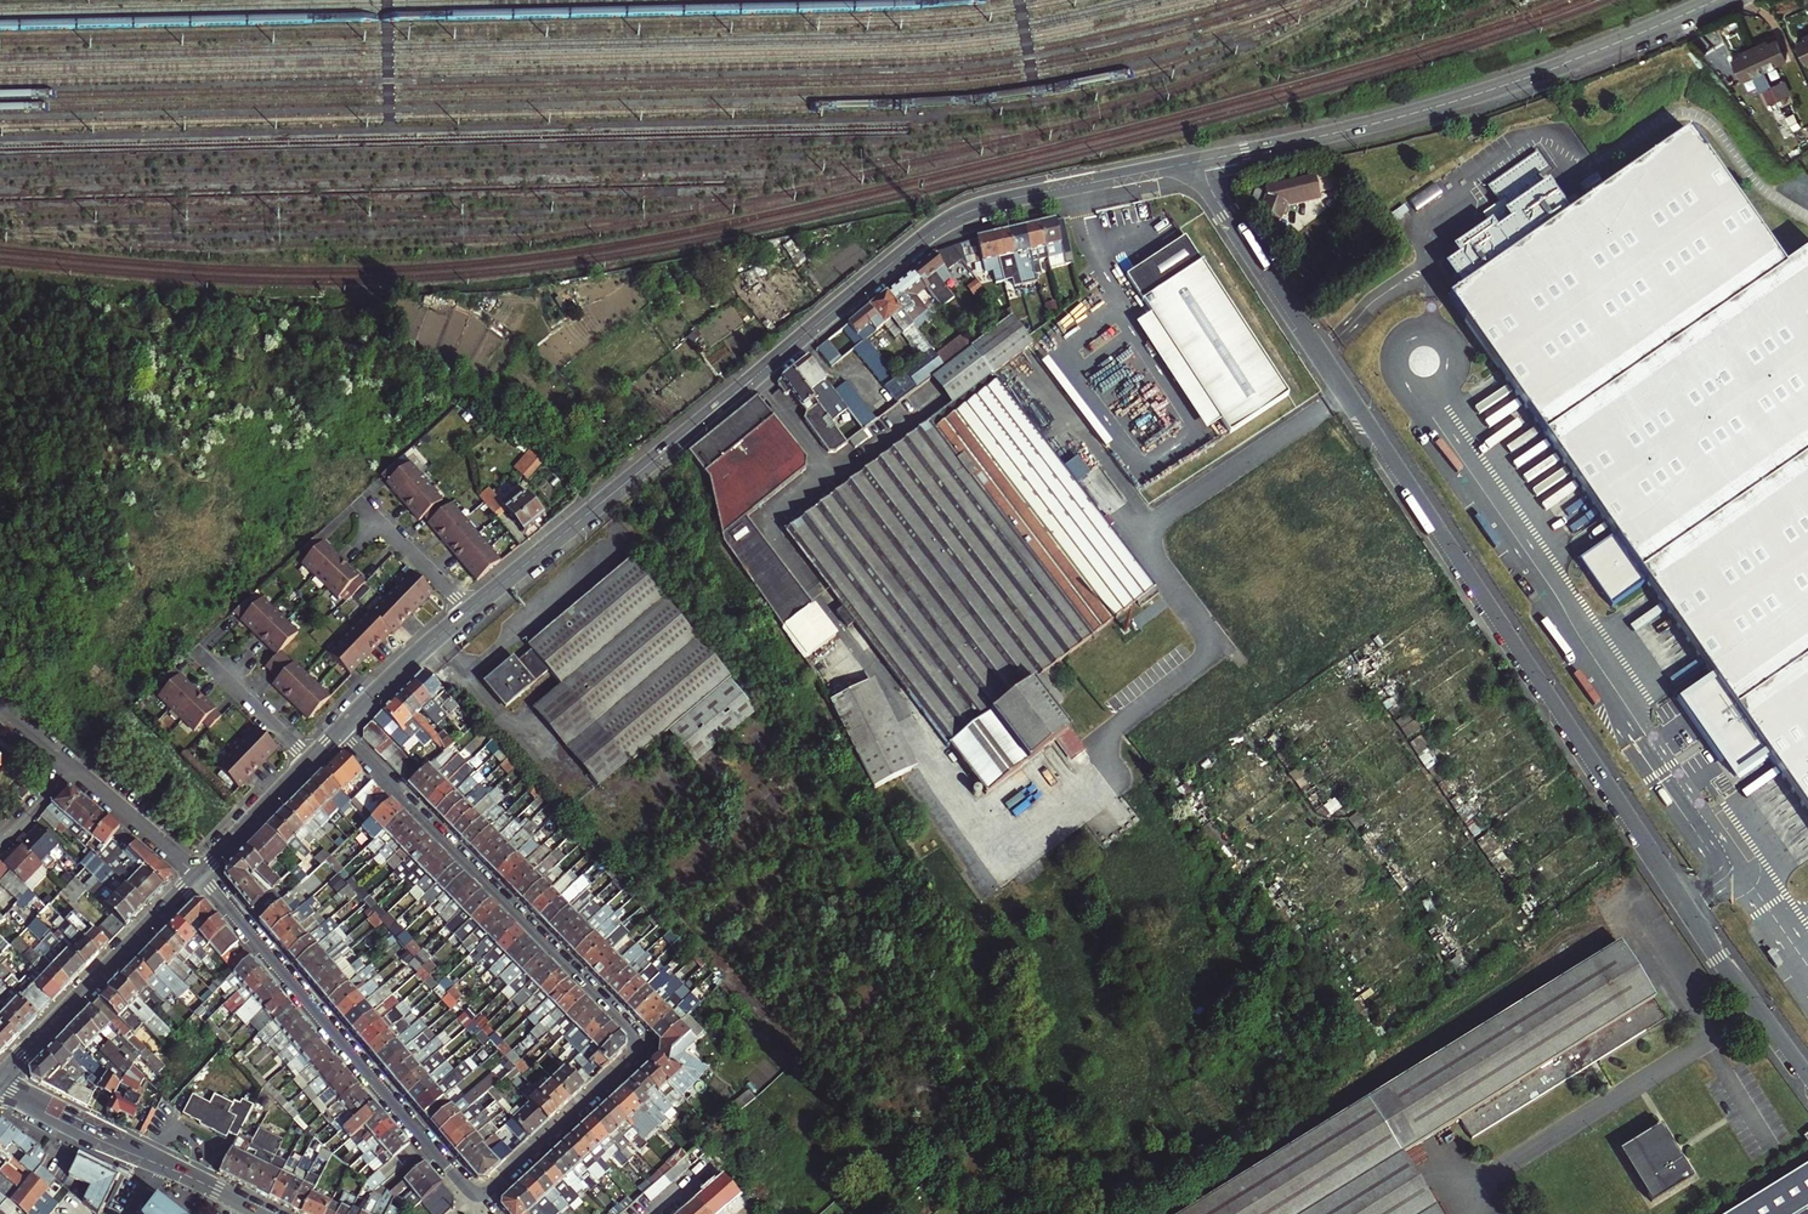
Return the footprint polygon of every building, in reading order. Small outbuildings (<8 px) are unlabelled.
[(1805,34),(1806,37),(1798,40),(1807,62),(1807,61),(1807,33),(1805,34)] [(1754,45),(1755,48),(1765,69),(1787,58),(1777,38),(1769,42),(1768,39),(1754,45)] [(1741,54),(1733,58),(1742,79),(1764,69),(1765,69),(1755,48),(1754,45),(1740,52),(1741,54)] [(1781,80),(1773,84),(1779,98),(1788,94),(1781,80)] [(1779,98),(1773,84),(1771,85),(1764,88),(1770,103),(1779,98)] [(1689,131),(1570,214),(1461,290),(1448,299),(1614,537),(1578,561),(1611,608),(1647,584),(1713,680),(1682,702),(1703,733),(1710,728),(1720,742),(1713,747),(1734,778),(1766,756),(1807,815),(1807,252),(1785,268),(1689,131)] [(1444,266),(1461,290),(1570,214),(1548,183),(1543,186),(1536,177),(1549,168),(1537,152),(1487,187),(1498,204),(1505,199),(1511,208),(1489,224),(1453,249),(1458,257),(1444,266)] [(1345,187),(1333,173),(1265,189),(1267,198),(1260,215),(1271,220),(1269,224),(1278,227),(1288,205),(1319,197),(1319,194),(1345,187)] [(1430,196),(1442,191),(1439,183),(1427,189),(1430,196)] [(1498,204),(1483,215),(1489,224),(1511,208),(1505,199),(1498,204)] [(1068,253),(1072,252),(1065,218),(1061,219),(1068,253)] [(1057,256),(1068,253),(1061,219),(1040,224),(1045,247),(1054,245),(1057,256)] [(1024,228),(1032,261),(1038,260),(1036,249),(1045,247),(1040,224),(1024,228)] [(1024,228),(1008,232),(1013,255),(1016,266),(1025,264),(1028,277),(1035,275),(1032,261),(1024,228)] [(993,235),(1000,269),(1007,267),(1004,257),(1013,255),(1008,232),(993,235)] [(1227,428),(1286,390),(1182,232),(1124,270),(1149,309),(1219,415),(1227,428)] [(1000,269),(993,235),(953,247),(961,257),(966,263),(982,259),(985,272),(995,270),(998,282),(1003,281),(1000,269)] [(961,257),(953,247),(935,253),(913,271),(925,287),(935,299),(950,288),(946,282),(937,270),(947,263),(949,266),(961,257)] [(937,270),(946,282),(955,275),(949,266),(947,263),(937,270)] [(908,300),(913,295),(925,287),(913,271),(886,292),(910,324),(912,322),(908,315),(915,310),(908,300)] [(970,286),(976,295),(985,289),(979,280),(970,286)] [(886,292),(869,306),(883,325),(896,341),(904,334),(923,358),(931,352),(910,324),(886,292)] [(908,315),(912,322),(925,311),(913,295),(908,300),(915,310),(908,315)] [(868,325),(875,332),(883,325),(869,306),(825,342),(833,353),(855,335),(868,325)] [(1149,309),(1132,320),(1202,426),(1219,415),(1149,309)] [(785,531),(838,600),(831,605),(848,628),(855,622),(890,668),(884,673),(897,691),(904,687),(986,795),(1021,768),(1025,773),(1033,766),(1029,761),(1063,735),(1066,739),(1071,735),(1068,731),(1071,730),(1054,707),(1062,701),(1041,674),(1137,601),(1141,607),(1159,594),(1154,588),(1155,587),(1135,560),(1138,557),(1133,550),(1129,552),(1084,493),(1088,490),(1082,482),(1078,485),(994,375),(1033,344),(1013,317),(972,347),(970,349),(990,375),(843,487),(839,481),(829,488),(834,494),(785,531)] [(867,339),(875,332),(868,325),(855,335),(862,343),(867,339)] [(972,347),(963,335),(935,357),(944,369),(970,349),(972,347)] [(853,350),(884,389),(898,377),(867,339),(862,343),(853,350)] [(923,358),(906,372),(905,374),(885,389),(897,405),(944,369),(935,357),(931,352),(923,358)] [(807,356),(793,368),(826,415),(842,403),(834,392),(807,356)] [(834,452),(846,443),(832,423),(826,415),(793,368),(781,378),(782,379),(779,382),(778,385),(786,395),(788,395),(793,392),(809,412),(805,420),(829,452),(834,452)] [(834,392),(842,403),(848,411),(863,431),(876,421),(847,382),(834,392)] [(710,481),(722,534),(724,543),(804,659),(833,637),(836,635),(746,516),(806,470),(808,460),(757,397),(690,452),(710,481)] [(826,415),(832,423),(848,411),(842,403),(826,415)] [(526,479),(539,464),(531,458),(519,473),(526,479)] [(475,534),(451,506),(447,509),(409,465),(401,472),(395,465),(381,477),(386,483),(385,484),(418,522),(423,518),(428,525),(427,526),(465,571),(466,570),(471,553),(475,534)] [(506,511),(523,531),(543,515),(525,495),(524,496),(518,488),(501,503),(489,488),(477,497),(496,520),(506,511)] [(500,563),(475,534),(471,553),(466,570),(465,571),(476,583),(500,563)] [(321,544),(315,538),(302,551),(310,558),(302,567),(337,601),(345,592),(352,598),(364,585),(357,578),(358,577),(322,543),(321,544)] [(561,684),(629,765),(668,732),(694,764),(757,709),(631,560),(528,646),(532,650),(517,662),(514,659),(486,683),(506,707),(550,671),(561,684)] [(410,574),(369,615),(368,614),(327,656),(349,676),(390,635),(391,636),(432,595),(410,574)] [(293,666),(289,669),(276,656),(296,636),(259,600),(250,608),(244,602),(232,615),(240,623),(239,623),(274,658),(263,670),(276,682),(271,688),(306,723),(328,701),(293,666)] [(894,736),(862,675),(833,637),(804,659),(813,672),(828,701),(856,757),(894,736)] [(424,670),(413,682),(431,700),(435,697),(443,705),(451,713),(458,707),(430,677),(424,670)] [(170,672),(157,686),(164,692),(155,700),(191,735),(199,727),(206,733),(219,719),(212,713),(213,712),(177,678),(176,679),(170,672)] [(431,700),(413,682),(404,690),(422,709),(433,721),(442,712),(439,709),(431,700)] [(629,765),(561,684),(533,708),(600,789),(629,765)] [(417,714),(422,709),(404,690),(393,701),(422,730),(430,738),(435,743),(439,739),(429,728),(430,727),(417,714)] [(435,697),(431,700),(439,709),(443,705),(435,697)] [(383,711),(410,740),(420,749),(427,742),(418,734),(422,730),(393,701),(383,711)] [(385,732),(390,737),(395,742),(402,748),(410,740),(383,711),(373,720),(385,732)] [(460,730),(464,735),(475,725),(470,720),(460,730)] [(369,746),(383,733),(378,728),(364,741),(369,746)] [(458,728),(449,737),(455,743),(464,735),(460,730),(458,728)] [(235,792),(275,752),(253,730),(214,771),(235,792)] [(430,738),(422,730),(418,734),(427,742),(430,738)] [(369,746),(374,751),(388,738),(383,733),(369,746)] [(447,750),(455,743),(449,737),(445,733),(439,739),(435,743),(439,747),(445,752),(447,750)] [(380,757),(394,744),(388,738),(374,751),(380,757)] [(380,757),(386,763),(399,750),(394,744),(380,757)] [(445,752),(439,747),(428,758),(433,763),(445,752)] [(391,768),(405,756),(399,750),(386,763),(391,768)] [(433,763),(424,771),(422,773),(408,785),(417,795),(444,770),(440,765),(447,757),(451,754),(447,750),(445,752),(433,763)] [(495,755),(503,764),(509,759),(500,750),(495,755)] [(365,799),(378,788),(342,752),(331,763),(361,791),(358,794),(365,799)] [(452,762),(444,770),(417,795),(426,804),(462,769),(465,767),(468,764),(459,755),(452,762)] [(391,768),(396,773),(410,761),(405,756),(391,768)] [(444,770),(452,762),(447,757),(440,765),(444,770)] [(510,775),(518,768),(509,759),(503,764),(501,766),(510,775)] [(410,761),(396,773),(402,779),(416,767),(410,761)] [(468,764),(465,767),(471,773),(477,767),(471,761),(468,764)] [(322,772),(348,798),(351,801),(358,794),(361,791),(331,763),(322,772)] [(402,779),(408,785),(422,773),(416,767),(402,779)] [(510,775),(519,784),(527,777),(518,768),(510,775)] [(1021,768),(986,795),(994,805),(1029,778),(1025,773),(1021,768)] [(462,769),(426,804),(435,813),(461,788),(458,785),(461,782),(460,780),(466,774),(462,769)] [(337,810),(348,798),(322,772),(311,783),(330,803),(337,810)] [(458,785),(461,788),(471,778),(466,774),(460,780),(461,782),(458,785)] [(471,778),(461,788),(435,813),(443,821),(463,802),(470,795),(466,791),(475,782),(471,778)] [(530,784),(525,779),(511,793),(516,798),(530,784)] [(475,782),(466,791),(470,795),(475,790),(479,787),(475,782)] [(322,812),(330,803),(311,783),(302,792),(322,812)] [(475,800),(470,795),(463,802),(472,811),(488,796),(479,787),(475,790),(480,795),(475,800)] [(536,801),(541,796),(533,787),(528,792),(536,801)] [(373,804),(384,794),(378,788),(365,799),(358,794),(351,801),(354,804),(358,809),(368,799),(373,804)] [(23,806),(31,797),(23,789),(14,798),(23,806)] [(475,790),(470,795),(475,800),(480,795),(475,790)] [(68,792),(48,814),(61,826),(84,800),(75,793),(68,792)] [(322,812),(302,792),(293,801),(313,821),(322,812)] [(391,801),(384,794),(373,804),(380,811),(391,801)] [(488,796),(472,811),(452,830),(461,839),(488,814),(483,809),(492,801),(488,796)] [(536,801),(531,806),(535,811),(546,800),(541,796),(536,801)] [(69,835),(93,808),(84,800),(61,826),(68,834),(69,835)] [(293,801),(285,810),(311,837),(316,832),(309,825),(313,821),(293,801)] [(403,813),(391,801),(380,811),(369,820),(363,827),(375,839),(378,837),(403,813)] [(483,809),(488,814),(496,806),(496,805),(492,801),(483,809)] [(463,802),(443,821),(452,830),(472,811),(463,802)] [(488,814),(461,839),(469,848),(496,822),(491,817),(499,809),(496,806),(488,814)] [(79,844),(103,817),(93,808),(69,835),(79,844)] [(496,822),(504,814),(499,809),(491,817),(496,822)] [(311,837),(285,810),(276,819),(300,844),(305,839),(311,845),(315,841),(311,837)] [(386,846),(412,822),(403,813),(378,837),(382,842),(377,848),(380,850),(381,852),(386,846)] [(48,814),(42,821),(57,834),(60,831),(65,837),(68,834),(61,826),(48,814)] [(504,814),(496,822),(469,848),(478,856),(512,824),(504,814)] [(112,825),(103,817),(79,844),(87,852),(92,847),(112,825)] [(276,819),(267,827),(287,848),(296,856),(300,852),(304,855),(308,851),(300,844),(276,819)] [(512,824),(478,856),(487,865),(518,836),(524,830),(530,824),(531,824),(527,820),(520,826),(516,820),(512,824)] [(421,831),(412,822),(386,846),(391,852),(386,857),(389,861),(395,855),(421,831)] [(570,838),(576,832),(568,823),(561,829),(570,838)] [(536,830),(530,824),(524,830),(530,836),(536,830)] [(92,847),(102,856),(115,841),(122,833),(112,825),(92,847)] [(287,848),(267,827),(246,849),(266,869),(287,848)] [(60,847),(41,828),(29,841),(26,838),(20,845),(25,850),(42,867),(47,872),(49,873),(57,865),(50,859),(60,847)] [(524,830),(518,836),(522,839),(517,845),(522,850),(528,844),(532,840),(533,839),(530,836),(524,830)] [(421,831),(395,855),(400,860),(394,865),(398,869),(401,866),(429,840),(421,831)] [(576,832),(570,838),(553,854),(558,859),(580,837),(576,832)] [(147,872),(167,891),(174,884),(174,878),(122,833),(115,841),(126,851),(147,872)] [(522,839),(518,836),(487,865),(495,874),(522,850),(517,845),(522,839)] [(378,837),(375,839),(361,853),(369,861),(380,850),(377,848),(382,842),(378,837)] [(438,848),(429,840),(401,866),(407,871),(403,875),(407,878),(438,848)] [(526,853),(531,858),(541,849),(532,840),(528,844),(531,848),(526,853)] [(97,862),(107,871),(148,910),(167,891),(147,872),(126,851),(115,841),(102,856),(97,862)] [(522,850),(495,874),(504,883),(531,858),(526,853),(531,848),(528,844),(522,850)] [(391,852),(386,846),(381,852),(386,857),(391,852)] [(421,882),(447,858),(438,848),(407,878),(404,881),(413,890),(416,887),(421,882)] [(261,921),(284,900),(273,890),(280,883),(266,869),(246,849),(235,859),(248,873),(269,893),(264,898),(251,910),(261,921)] [(513,892),(540,867),(535,862),(545,853),(541,849),(531,858),(504,883),(513,892)] [(4,859),(1,862),(13,876),(20,883),(26,888),(28,891),(32,895),(35,898),(54,878),(49,873),(47,872),(42,867),(25,850),(13,863),(6,857),(4,859)] [(322,865),(326,862),(331,857),(325,850),(315,859),(322,865)] [(549,858),(545,853),(535,862),(540,867),(545,862),(549,858)] [(549,858),(545,862),(549,866),(544,871),(549,876),(554,871),(562,864),(558,859),(553,854),(549,858)] [(400,860),(395,855),(389,861),(394,865),(400,860)] [(331,857),(326,862),(338,875),(344,869),(331,857)] [(87,873),(96,882),(137,922),(148,910),(107,871),(97,862),(93,858),(83,869),(87,873)] [(373,866),(379,871),(387,863),(381,858),(373,866)] [(424,896),(430,891),(455,866),(447,858),(421,882),(426,887),(420,892),(424,896)] [(246,875),(248,873),(235,859),(226,869),(225,878),(251,910),(264,898),(246,875)] [(313,873),(322,865),(315,859),(306,867),(313,873)] [(1,862),(0,863),(0,873),(8,881),(13,876),(1,862)] [(513,892),(522,901),(542,882),(549,876),(544,871),(549,866),(545,862),(540,867),(513,892)] [(407,871),(401,866),(398,869),(403,875),(407,871)] [(433,905),(438,899),(464,875),(455,866),(430,891),(434,896),(429,901),(433,905)] [(344,869),(338,875),(347,884),(353,878),(344,869)] [(558,875),(554,871),(549,876),(553,880),(558,875)] [(565,876),(574,885),(579,880),(570,871),(565,876)] [(464,875),(438,899),(443,904),(437,909),(441,913),(447,908),(472,883),(464,875)] [(13,876),(8,881),(2,886),(9,893),(20,883),(13,876)] [(557,884),(551,890),(530,910),(539,919),(574,885),(565,876),(557,884)] [(553,880),(549,876),(542,882),(551,890),(557,884),(553,880)] [(627,886),(618,877),(613,882),(622,891),(627,886)] [(570,897),(575,902),(587,891),(590,887),(581,878),(579,880),(574,885),(578,889),(570,897)] [(77,884),(86,892),(89,895),(112,917),(127,932),(137,922),(96,882),(91,887),(82,879),(77,884)] [(426,887),(421,882),(416,887),(420,892),(426,887)] [(542,882),(522,901),(530,910),(551,890),(542,882)] [(20,883),(9,893),(15,899),(26,888),(20,883)] [(451,923),(456,917),(481,893),(472,883),(447,908),(451,913),(446,918),(451,923)] [(71,909),(73,912),(89,895),(86,892),(77,884),(69,892),(61,900),(71,909)] [(271,933),(292,915),(287,909),(298,900),(296,898),(305,890),(300,885),(284,900),(261,921),(271,933)] [(574,885),(539,919),(548,927),(575,902),(570,897),(578,889),(574,885)] [(15,899),(21,906),(32,895),(28,891),(26,888),(15,899)] [(369,897),(360,888),(355,893),(358,896),(363,902),(369,897)] [(424,896),(429,901),(434,896),(430,891),(424,896)] [(556,936),(577,916),(582,912),(585,909),(581,905),(591,895),(587,891),(575,902),(548,927),(556,936)] [(465,927),(490,901),(481,893),(456,917),(460,922),(455,927),(459,932),(465,927)] [(581,905),(585,909),(593,901),(595,899),(591,895),(581,905)] [(378,907),(369,897),(363,902),(366,905),(372,912),(378,907)] [(280,944),(306,923),(301,917),(311,909),(309,907),(316,902),(312,898),(303,906),(292,915),(271,933),(280,944)] [(433,905),(437,909),(443,904),(438,899),(433,905)] [(292,915),(303,906),(298,900),(287,909),(292,915)] [(498,910),(490,901),(465,927),(469,931),(464,936),(468,940),(473,935),(498,910)] [(597,905),(593,901),(585,909),(582,912),(586,916),(597,905)] [(205,929),(218,919),(204,902),(195,902),(176,920),(194,938),(199,934),(192,927),(196,924),(198,926),(200,924),(205,929)] [(609,904),(602,910),(592,919),(596,923),(600,919),(612,907),(609,904)] [(577,916),(586,925),(592,919),(602,910),(597,905),(586,916),(582,912),(577,916)] [(387,914),(379,906),(378,907),(372,912),(374,914),(381,921),(385,917),(387,914)] [(605,923),(594,933),(573,953),(583,963),(610,937),(605,932),(622,915),(625,912),(622,907),(605,923)] [(451,913),(447,908),(441,913),(446,918),(451,913)] [(306,923),(312,917),(315,914),(311,909),(301,917),(306,923)] [(498,910),(473,935),(478,940),(473,945),(477,949),(482,944),(508,919),(498,910)] [(637,927),(651,914),(647,910),(633,923),(637,927)] [(383,923),(381,921),(374,914),(369,918),(377,928),(383,923)] [(651,914),(637,927),(644,934),(657,921),(651,914)] [(72,920),(67,925),(101,958),(111,948),(98,935),(96,934),(87,925),(77,915),(72,920)] [(610,937),(614,933),(620,927),(627,920),(622,915),(605,932),(610,937)] [(556,936),(565,945),(586,925),(577,916),(556,936)] [(127,932),(112,917),(107,923),(122,937),(127,932)] [(312,917),(306,923),(310,927),(316,922),(312,917)] [(381,921),(383,923),(389,930),(393,926),(385,917),(381,921)] [(456,917),(451,923),(455,927),(460,922),(456,917)] [(102,928),(92,919),(87,925),(96,934),(102,928)] [(226,929),(218,919),(205,929),(199,934),(209,945),(210,944),(226,929)] [(516,928),(508,919),(482,944),(486,949),(481,954),(485,958),(490,953),(516,928)] [(596,923),(592,919),(586,925),(594,933),(605,923),(600,919),(596,923)] [(194,938),(176,920),(167,930),(206,968),(210,964),(197,951),(199,948),(197,946),(199,943),(194,938)] [(280,944),(289,955),(320,928),(325,924),(322,920),(317,924),(316,922),(310,927),(306,923),(280,944)] [(73,946),(68,951),(89,971),(101,958),(67,925),(63,922),(55,929),(73,946)] [(52,967),(55,970),(73,987),(89,971),(68,951),(38,923),(30,932),(44,946),(34,956),(39,960),(42,957),(52,967)] [(122,937),(107,923),(102,928),(117,943),(122,937)] [(325,924),(320,928),(324,933),(319,937),(323,942),(333,933),(325,924)] [(586,925),(565,945),(573,953),(594,933),(586,925)] [(649,938),(655,945),(668,933),(661,926),(649,938)] [(469,931),(465,927),(459,932),(464,936),(469,931)] [(620,927),(614,933),(618,936),(613,941),(618,946),(621,943),(626,938),(629,935),(620,927)] [(117,943),(102,928),(96,934),(98,935),(111,948),(117,943)] [(297,964),(323,942),(319,937),(324,933),(320,928),(289,955),(297,964)] [(525,936),(516,928),(490,953),(495,957),(490,962),(494,967),(499,962),(525,936)] [(210,944),(223,958),(239,943),(226,929),(210,944)] [(157,940),(183,965),(190,958),(203,971),(206,968),(167,930),(157,940)] [(297,964),(305,974),(342,941),(345,939),(337,930),(333,933),(323,942),(297,964)] [(443,936),(449,942),(455,936),(449,931),(443,936)] [(414,940),(405,932),(398,939),(399,941),(406,948),(414,940)] [(591,972),(618,946),(613,941),(618,936),(614,933),(610,937),(583,963),(591,972)] [(468,940),(473,945),(478,940),(473,935),(468,940)] [(533,945),(525,936),(499,962),(503,966),(498,971),(502,975),(533,945)] [(1446,954),(1454,947),(1445,936),(1437,942),(1446,954)] [(621,943),(630,952),(635,947),(626,938),(621,943)] [(12,950),(0,939),(0,958),(2,960),(4,959),(12,950)] [(157,940),(147,950),(166,967),(174,975),(180,969),(187,975),(190,972),(183,965),(157,940)] [(313,983),(333,965),(330,962),(341,953),(347,948),(342,941),(305,974),(313,983)] [(399,941),(395,945),(399,950),(387,960),(391,964),(408,950),(406,948),(399,941)] [(13,949),(16,952),(32,967),(39,960),(34,956),(20,942),(13,949)] [(223,958),(227,965),(232,960),(234,962),(245,951),(239,943),(223,958)] [(591,972),(600,981),(630,952),(621,943),(618,946),(591,972)] [(477,949),(481,954),(486,949),(482,944),(477,949)] [(466,960),(475,951),(468,945),(460,954),(466,960)] [(542,954),(533,945),(502,975),(499,978),(508,988),(542,954)] [(630,952),(600,981),(609,989),(635,964),(630,959),(636,953),(635,952),(640,948),(637,945),(635,947),(630,952)] [(161,972),(166,967),(147,950),(137,960),(163,985),(167,988),(178,1000),(183,994),(161,972)] [(227,965),(235,973),(251,957),(245,951),(234,962),(232,960),(227,965)] [(635,964),(609,989),(617,998),(644,973),(639,968),(646,961),(652,956),(648,952),(641,958),(635,964)] [(330,962),(333,965),(344,956),(341,953),(330,962)] [(495,957),(490,953),(485,958),(490,962),(495,957)] [(630,959),(635,964),(641,958),(636,953),(630,959)] [(352,965),(320,992),(328,1001),(348,984),(345,981),(355,973),(360,969),(359,967),(369,959),(365,954),(352,965)] [(542,954),(508,988),(517,996),(551,963),(542,954)] [(1462,1146),(1648,1032),(1601,955),(1183,1213),(1439,1213),(1403,1157),(1446,1129),(1458,1149),(1462,1146)] [(336,968),(347,959),(344,956),(333,965),(336,968)] [(48,971),(52,967),(42,957),(39,960),(32,967),(34,969),(63,997),(73,987),(55,970),(51,974),(48,971)] [(251,957),(235,973),(230,978),(226,982),(232,988),(226,993),(230,997),(235,991),(260,969),(251,957)] [(28,982),(22,987),(5,970),(10,964),(7,962),(4,959),(2,960),(0,962),(0,983),(39,1021),(53,1007),(28,982)] [(313,983),(320,992),(352,965),(347,959),(336,968),(333,965),(313,983)] [(163,985),(137,960),(128,969),(154,994),(163,985)] [(644,973),(649,968),(651,966),(646,961),(639,968),(644,973)] [(438,970),(429,962),(424,967),(425,969),(432,976),(438,970)] [(503,966),(499,962),(494,967),(498,971),(503,966)] [(529,1002),(534,997),(559,971),(551,963),(517,996),(514,999),(522,1008),(529,1002)] [(358,976),(348,984),(328,1001),(336,1010),(365,986),(360,981),(370,973),(374,969),(371,965),(358,976)] [(668,966),(660,974),(665,980),(674,972),(668,966)] [(649,968),(644,973),(617,998),(626,1007),(652,982),(647,976),(653,971),(649,968)] [(32,977),(28,982),(53,1007),(63,997),(34,969),(29,974),(32,977)] [(154,994),(128,969),(118,980),(138,999),(141,996),(147,1002),(151,997),(155,1000),(152,1003),(179,1029),(185,1023),(158,997),(154,994)] [(235,991),(230,997),(233,1001),(239,996),(244,1003),(270,981),(260,969),(235,991)] [(433,978),(432,976),(425,969),(418,974),(426,983),(433,978)] [(559,971),(534,997),(539,1001),(533,1007),(537,1010),(542,1005),(568,980),(559,971)] [(647,976),(652,982),(658,976),(653,971),(647,976)] [(348,984),(358,976),(355,973),(345,981),(348,984)] [(375,978),(370,973),(360,981),(365,986),(375,978)] [(344,1020),(370,998),(366,993),(377,984),(383,979),(379,975),(375,978),(365,986),(336,1010),(344,1020)] [(635,1016),(661,990),(656,985),(662,980),(658,976),(652,982),(626,1007),(635,1016)] [(447,978),(441,984),(449,993),(455,987),(447,978)] [(175,1034),(138,999),(118,980),(108,990),(140,1021),(155,1036),(164,1044),(175,1034)] [(577,989),(568,980),(542,1005),(547,1010),(541,1015),(546,1020),(577,989)] [(245,1025),(256,1013),(280,992),(270,981),(244,1003),(234,1013),(245,1025)] [(0,983),(0,1022),(4,1026),(20,1041),(39,1021),(0,983)] [(370,998),(381,989),(377,984),(366,993),(370,998)] [(462,988),(458,984),(455,987),(449,993),(448,994),(449,996),(456,1003),(463,997),(458,992),(462,988)] [(163,985),(154,994),(158,997),(167,988),(163,985)] [(667,985),(661,990),(635,1016),(643,1024),(664,1005),(669,999),(665,994),(670,989),(667,985)] [(684,985),(677,992),(682,997),(689,990),(684,985)] [(381,989),(370,998),(344,1020),(352,1029),(380,1006),(376,1001),(385,993),(381,989)] [(577,989),(546,1020),(541,1025),(540,1025),(544,1029),(536,1036),(535,1038),(540,1043),(555,1028),(560,1023),(586,998),(577,989)] [(651,1033),(660,1042),(687,1017),(683,1012),(688,1007),(688,1008),(696,1001),(703,994),(698,989),(683,1003),(672,1013),(651,1033)] [(665,994),(669,999),(675,994),(670,989),(665,994)] [(108,990),(91,1007),(123,1039),(131,1030),(140,1021),(108,990)] [(253,1029),(256,1033),(263,1026),(272,1018),(289,1003),(280,992),(256,1013),(262,1020),(253,1029)] [(376,1001),(380,1006),(389,998),(385,993),(376,1001)] [(675,994),(669,999),(674,1003),(679,998),(675,994)] [(456,1003),(449,996),(443,1001),(452,1010),(458,1005),(456,1003)] [(534,997),(529,1002),(533,1007),(539,1001),(534,997)] [(380,1006),(352,1029),(360,1039),(386,1017),(383,1012),(393,1003),(389,998),(380,1006)] [(594,1007),(586,998),(560,1023),(564,1028),(559,1033),(563,1037),(568,1031),(594,1007)] [(683,1003),(679,998),(674,1003),(669,999),(664,1005),(672,1013),(683,1003)] [(688,1008),(692,1012),(700,1004),(696,1001),(688,1008)] [(263,1026),(256,1033),(261,1039),(266,1035),(271,1041),(271,1040),(300,1016),(289,1003),(272,1018),(263,1026)] [(397,1008),(393,1003),(383,1012),(386,1017),(397,1008)] [(397,1008),(386,1017),(360,1039),(368,1049),(395,1026),(391,1021),(399,1014),(398,1013),(404,1008),(401,1005),(397,1008)] [(547,1010),(542,1005),(537,1010),(532,1015),(541,1025),(546,1020),(541,1015),(547,1010)] [(664,1005),(643,1024),(651,1033),(672,1013),(664,1005)] [(123,1039),(91,1007),(82,1017),(109,1044),(113,1039),(123,1048),(131,1056),(135,1051),(123,1039)] [(201,1007),(194,1014),(199,1020),(207,1012),(201,1007)] [(594,1007),(568,1031),(573,1037),(568,1042),(572,1046),(577,1041),(603,1016),(594,1007)] [(683,1012),(687,1017),(692,1012),(688,1008),(688,1007),(683,1012)] [(395,1026),(404,1019),(399,1014),(391,1021),(395,1026)] [(404,1019),(395,1026),(368,1049),(376,1058),(402,1035),(398,1030),(411,1020),(408,1015),(404,1019)] [(271,1040),(271,1041),(281,1052),(310,1028),(300,1016),(271,1040)] [(584,1052),(612,1025),(603,1016),(577,1041),(582,1045),(576,1051),(580,1055),(584,1052)] [(66,1033),(108,1075),(119,1086),(133,1067),(118,1053),(109,1044),(82,1017),(66,1033)] [(687,1017),(660,1042),(659,1056),(667,1065),(670,1066),(671,1052),(684,1040),(688,1043),(695,1037),(691,1033),(697,1028),(687,1017)] [(402,1035),(376,1058),(384,1067),(410,1045),(407,1040),(419,1030),(425,1024),(421,1020),(415,1025),(402,1035)] [(415,1025),(411,1020),(398,1030),(402,1035),(415,1025)] [(140,1021),(131,1030),(146,1045),(155,1036),(140,1021)] [(20,1041),(4,1026),(0,1022),(0,1061),(20,1041)] [(555,1028),(559,1033),(564,1028),(560,1023),(555,1028)] [(540,1025),(532,1033),(536,1036),(544,1029),(540,1025)] [(612,1025),(584,1052),(589,1058),(587,1060),(585,1058),(580,1063),(576,1059),(567,1068),(575,1076),(621,1034),(612,1025)] [(415,1048),(420,1053),(439,1038),(443,1033),(438,1028),(436,1030),(433,1026),(423,1034),(415,1041),(418,1045),(415,1048)] [(286,1058),(290,1063),(319,1039),(310,1028),(281,1052),(279,1054),(283,1060),(286,1058)] [(680,1069),(688,1056),(682,1052),(702,1033),(697,1028),(691,1033),(695,1037),(688,1043),(684,1040),(671,1052),(670,1066),(680,1069)] [(230,1040),(219,1029),(213,1035),(224,1046),(230,1040)] [(415,1041),(423,1034),(419,1030),(407,1040),(410,1045),(415,1041)] [(573,1037),(568,1031),(563,1037),(568,1042),(573,1037)] [(483,1032),(476,1038),(485,1046),(491,1041),(490,1040),(483,1032)] [(54,1045),(65,1056),(69,1052),(84,1068),(85,1067),(88,1070),(84,1074),(86,1075),(99,1084),(108,1075),(66,1033),(54,1045)] [(504,1042),(496,1034),(490,1040),(491,1041),(498,1048),(504,1042)] [(585,1086),(592,1080),(588,1075),(597,1067),(601,1071),(626,1048),(626,1039),(621,1034),(575,1076),(585,1086)] [(146,1045),(137,1053),(160,1075),(177,1058),(164,1044),(155,1036),(146,1045)] [(420,1053),(392,1077),(400,1087),(427,1064),(423,1059),(434,1049),(443,1042),(439,1038),(420,1053)] [(113,1039),(109,1044),(118,1053),(123,1048),(113,1039)] [(295,1069),(300,1075),(329,1051),(319,1039),(290,1063),(287,1066),(292,1072),(295,1069)] [(415,1041),(410,1045),(384,1067),(392,1077),(420,1053),(415,1048),(418,1045),(415,1041)] [(577,1041),(572,1046),(576,1051),(582,1045),(577,1041)] [(564,1053),(555,1044),(550,1049),(559,1059),(564,1053)] [(54,1045),(44,1056),(79,1089),(73,1102),(87,1109),(95,1092),(85,1084),(86,1075),(84,1074),(65,1056),(54,1045)] [(439,1054),(434,1049),(423,1059),(427,1064),(439,1054)] [(329,1051),(300,1075),(304,1079),(314,1071),(320,1078),(339,1062),(329,1051)] [(241,1052),(234,1057),(242,1066),(248,1061),(241,1052)] [(439,1054),(427,1064),(400,1087),(408,1096),(435,1073),(431,1069),(441,1061),(446,1057),(441,1052),(439,1054)] [(522,1061),(513,1052),(506,1058),(515,1067),(522,1061)] [(79,1089),(44,1056),(29,1071),(31,1081),(73,1102),(79,1089)] [(680,1097),(701,1079),(697,1075),(680,1069),(670,1066),(667,1065),(659,1056),(649,1065),(674,1091),(677,1094),(680,1097)] [(697,1075),(701,1079),(706,1069),(688,1056),(680,1069),(697,1075)] [(258,1072),(248,1061),(242,1066),(252,1076),(258,1072)] [(431,1069),(435,1073),(444,1065),(441,1061),(431,1069)] [(585,1086),(575,1076),(567,1068),(561,1061),(558,1063),(563,1069),(552,1079),(571,1099),(585,1086)] [(324,1083),(330,1089),(349,1073),(339,1062),(320,1078),(310,1086),(314,1091),(324,1083)] [(435,1073),(408,1096),(416,1105),(442,1083),(438,1077),(451,1067),(447,1062),(444,1065),(435,1073)] [(649,1065),(640,1073),(665,1099),(674,1091),(649,1065)] [(111,1099),(104,1111),(116,1117),(118,1114),(131,1121),(137,1111),(135,1109),(139,1102),(133,1099),(144,1078),(133,1067),(119,1086),(111,1099)] [(455,1072),(451,1067),(438,1077),(442,1083),(455,1072)] [(521,1073),(516,1068),(507,1076),(512,1081),(521,1073)] [(314,1071),(304,1079),(310,1086),(320,1078),(314,1071)] [(455,1072),(442,1083),(416,1105),(424,1115),(445,1097),(451,1092),(446,1087),(460,1076),(456,1071),(455,1072)] [(258,1072),(252,1076),(262,1086),(268,1082),(258,1072)] [(333,1094),(339,1101),(358,1085),(349,1073),(330,1089),(320,1098),(323,1102),(333,1094)] [(630,1083),(654,1108),(661,1102),(667,1108),(670,1112),(673,1108),(669,1104),(665,1099),(640,1073),(630,1083)] [(85,1084),(95,1092),(98,1095),(100,1093),(111,1099),(119,1086),(108,1075),(99,1084),(86,1075),(85,1084)] [(454,1108),(445,1097),(424,1115),(440,1134),(466,1111),(483,1096),(488,1092),(492,1089),(501,1081),(496,1075),(482,1086),(481,1085),(454,1108)] [(464,1081),(460,1076),(446,1087),(451,1092),(464,1081)] [(571,1099),(552,1079),(541,1089),(536,1084),(533,1086),(556,1112),(571,1099)] [(278,1093),(268,1082),(262,1086),(263,1088),(272,1097),(278,1093)] [(324,1083),(314,1091),(320,1098),(330,1089),(324,1083)] [(556,1112),(533,1086),(530,1083),(527,1086),(529,1088),(523,1093),(532,1103),(548,1120),(556,1112)] [(660,1114),(654,1108),(630,1083),(623,1089),(647,1115),(651,1120),(656,1115),(662,1121),(660,1122),(668,1131),(672,1127),(660,1114)] [(358,1085),(339,1101),(327,1111),(331,1116),(342,1107),(346,1112),(366,1095),(358,1085)] [(263,1088),(257,1099),(270,1106),(274,1099),(272,1097),(263,1088)] [(158,1092),(155,1089),(152,1092),(157,1097),(160,1094),(158,1092)] [(502,1100),(492,1089),(488,1092),(496,1101),(504,1110),(508,1115),(513,1110),(503,1099),(502,1100)] [(647,1115),(623,1089),(616,1096),(643,1125),(645,1123),(642,1119),(647,1115)] [(665,1099),(669,1104),(676,1098),(675,1096),(677,1094),(674,1091),(665,1099)] [(488,1092),(483,1096),(492,1105),(496,1101),(488,1092)] [(333,1094),(323,1102),(313,1111),(319,1118),(327,1111),(339,1101),(333,1094)] [(675,1096),(676,1098),(678,1100),(675,1103),(680,1108),(686,1104),(680,1097),(677,1094),(675,1096)] [(209,1104),(192,1095),(182,1115),(200,1124),(199,1126),(226,1140),(229,1135),(236,1138),(244,1122),(228,1114),(232,1106),(213,1096),(209,1104)] [(303,1102),(308,1107),(316,1100),(312,1095),(303,1102)] [(366,1095),(346,1112),(335,1120),(339,1124),(349,1115),(354,1121),(374,1104),(366,1095)] [(608,1103),(641,1139),(645,1136),(651,1142),(654,1138),(650,1134),(643,1125),(616,1096),(608,1103)] [(498,1115),(504,1110),(496,1101),(492,1105),(490,1106),(498,1115)] [(661,1102),(654,1108),(660,1114),(667,1108),(661,1102)] [(507,1124),(506,1124),(523,1143),(529,1138),(548,1120),(532,1103),(512,1119),(507,1124)] [(608,1103),(600,1111),(630,1145),(633,1141),(643,1151),(648,1147),(641,1139),(608,1103)] [(374,1104),(354,1121),(343,1130),(347,1134),(358,1125),(362,1129),(382,1113),(374,1104)] [(470,1116),(466,1111),(440,1134),(447,1143),(485,1111),(483,1109),(479,1112),(476,1110),(470,1116)] [(504,1110),(498,1115),(507,1124),(512,1119),(508,1115),(504,1110)] [(455,1152),(490,1122),(486,1117),(488,1115),(485,1111),(447,1143),(455,1152)] [(591,1119),(630,1164),(635,1159),(626,1148),(630,1145),(600,1111),(591,1119)] [(382,1113),(362,1129),(357,1133),(361,1138),(354,1144),(358,1148),(389,1121),(382,1113)] [(658,1127),(651,1120),(647,1115),(642,1119),(645,1123),(643,1125),(650,1134),(658,1127)] [(2,1151),(4,1152),(11,1144),(28,1159),(21,1167),(22,1168),(32,1177),(41,1167),(47,1154),(42,1150),(0,1118),(0,1149),(2,1151)] [(625,1168),(630,1164),(591,1119),(581,1128),(605,1154),(611,1161),(615,1158),(625,1168)] [(368,1145),(371,1150),(396,1129),(389,1121),(358,1148),(361,1151),(368,1145)] [(463,1161),(489,1139),(485,1134),(494,1127),(490,1122),(455,1152),(463,1161)] [(1692,1176),(1660,1125),(1617,1151),(1649,1202),(1692,1176)] [(489,1139),(495,1134),(498,1132),(494,1127),(485,1134),(489,1139)] [(256,1192),(274,1157),(283,1140),(259,1128),(249,1146),(232,1181),(256,1192)] [(573,1136),(596,1162),(605,1154),(581,1128),(573,1136)] [(371,1163),(402,1137),(396,1129),(371,1150),(375,1154),(368,1160),(371,1163)] [(357,1133),(350,1139),(352,1142),(354,1144),(361,1138),(357,1133)] [(301,1134),(292,1151),(300,1155),(308,1138),(301,1134)] [(489,1139),(463,1161),(477,1178),(484,1179),(512,1153),(495,1134),(489,1139)] [(573,1136),(563,1144),(597,1183),(607,1175),(601,1168),(598,1165),(596,1162),(573,1136)] [(312,1137),(308,1146),(319,1152),(323,1146),(314,1138),(312,1137)] [(409,1146),(402,1137),(371,1163),(367,1166),(371,1170),(373,1168),(379,1163),(383,1168),(394,1158),(409,1146)] [(701,1137),(690,1146),(695,1151),(698,1148),(705,1142),(704,1141),(701,1137)] [(338,1153),(352,1142),(350,1139),(336,1150),(338,1153)] [(219,1174),(232,1181),(249,1146),(242,1143),(240,1148),(233,1145),(219,1174)] [(597,1183),(563,1144),(554,1153),(588,1191),(597,1183)] [(368,1145),(361,1151),(364,1156),(371,1150),(368,1145)] [(319,1152),(317,1157),(328,1162),(332,1154),(323,1146),(319,1152)] [(402,1167),(417,1155),(409,1146),(394,1158),(383,1168),(377,1172),(366,1181),(363,1188),(372,1192),(402,1167)] [(690,1146),(682,1152),(687,1158),(695,1151),(690,1146)] [(705,1156),(698,1148),(695,1151),(687,1158),(679,1165),(671,1173),(661,1180),(655,1187),(652,1189),(644,1196),(651,1203),(705,1156)] [(371,1150),(364,1156),(368,1160),(375,1154),(371,1150)] [(4,1152),(2,1151),(0,1153),(0,1158),(6,1164),(11,1158),(4,1152)] [(687,1158),(682,1152),(674,1160),(675,1161),(679,1165),(687,1158)] [(588,1191),(554,1153),(545,1161),(577,1197),(582,1193),(584,1194),(588,1191)] [(96,1213),(99,1213),(117,1179),(116,1179),(119,1173),(110,1169),(79,1154),(68,1177),(92,1188),(83,1203),(92,1211),(96,1213)] [(410,1176),(425,1164),(417,1155),(402,1167),(410,1176)] [(364,1156),(354,1164),(363,1170),(367,1166),(371,1163),(368,1160),(364,1156)] [(256,1192),(268,1199),(286,1163),(274,1157),(256,1192)] [(302,1170),(307,1160),(303,1157),(299,1164),(298,1167),(302,1170)] [(354,1164),(346,1157),(341,1161),(349,1168),(354,1164)] [(4,1177),(16,1188),(12,1194),(7,1199),(14,1205),(25,1213),(28,1213),(45,1194),(48,1190),(36,1180),(32,1177),(22,1168),(18,1173),(6,1164),(0,1158),(0,1174),(4,1177)] [(286,1163),(268,1199),(279,1204),(298,1167),(299,1164),(289,1158),(286,1163)] [(291,1210),(311,1169),(314,1163),(307,1160),(302,1170),(298,1167),(279,1204),(291,1210)] [(545,1161),(536,1170),(568,1207),(570,1209),(579,1200),(577,1197),(545,1161)] [(671,1173),(679,1165),(675,1161),(667,1168),(671,1173)] [(379,1163),(373,1168),(377,1172),(383,1168),(379,1163)] [(433,1174),(425,1164),(410,1176),(389,1194),(393,1200),(408,1187),(412,1192),(433,1174)] [(44,1170),(41,1167),(32,1177),(36,1180),(44,1170)] [(1730,1213),(1802,1213),(1807,1210),(1807,1167),(1730,1213)] [(661,1180),(671,1173),(667,1168),(658,1176),(661,1180)] [(311,1169),(291,1210),(299,1213),(302,1213),(311,1195),(318,1182),(311,1179),(315,1171),(311,1169)] [(536,1170),(527,1178),(558,1213),(560,1213),(568,1207),(536,1170)] [(318,1182),(322,1174),(315,1171),(311,1179),(318,1182)] [(4,1177),(0,1174),(0,1184),(12,1194),(16,1188),(4,1177)] [(358,1174),(354,1182),(362,1189),(363,1188),(366,1181),(358,1174)] [(442,1184),(433,1174),(412,1192),(397,1204),(400,1208),(401,1209),(416,1196),(421,1202),(442,1184)] [(655,1187),(661,1180),(658,1176),(657,1175),(650,1181),(655,1187)] [(722,1213),(741,1197),(723,1176),(709,1188),(682,1211),(679,1213),(721,1213),(722,1213)] [(527,1178),(518,1186),(536,1206),(541,1213),(542,1213),(558,1213),(527,1178)] [(0,1184),(0,1193),(7,1199),(12,1194),(0,1184)] [(442,1184),(421,1202),(431,1213),(447,1213),(453,1208),(454,1199),(442,1184)] [(527,1213),(536,1206),(518,1186),(509,1194),(527,1213)] [(352,1209),(359,1196),(349,1191),(340,1209),(337,1213),(350,1213),(352,1209)] [(388,1210),(393,1200),(389,1194),(387,1192),(380,1204),(379,1205),(388,1210)] [(14,1205),(7,1199),(0,1193),(0,1213),(6,1213),(14,1205)] [(364,1207),(371,1211),(375,1201),(374,1201),(377,1195),(373,1193),(371,1199),(369,1198),(364,1207)] [(45,1194),(28,1213),(50,1213),(58,1205),(45,1194)] [(509,1194),(502,1201),(502,1208),(507,1213),(527,1213),(509,1194)] [(331,1205),(311,1195),(302,1213),(326,1213),(331,1205)] [(157,1197),(143,1213),(180,1213),(157,1197)] [(624,1213),(634,1205),(627,1197),(617,1205),(619,1207),(624,1213)] [(397,1204),(393,1200),(388,1210),(386,1213),(392,1213),(397,1204)] [(326,1213),(337,1213),(340,1209),(331,1205),(326,1213)]
